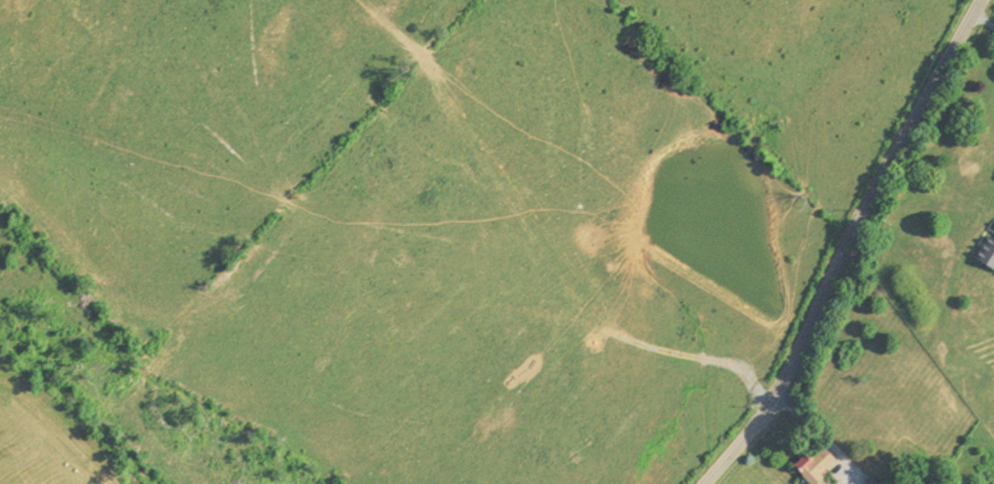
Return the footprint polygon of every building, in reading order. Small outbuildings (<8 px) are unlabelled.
[(993,275),(993,220),(991,218),(968,261),(993,275)] [(786,473),(806,483),(812,483),(827,457),(814,450),(806,463),(795,457),(786,473)]
